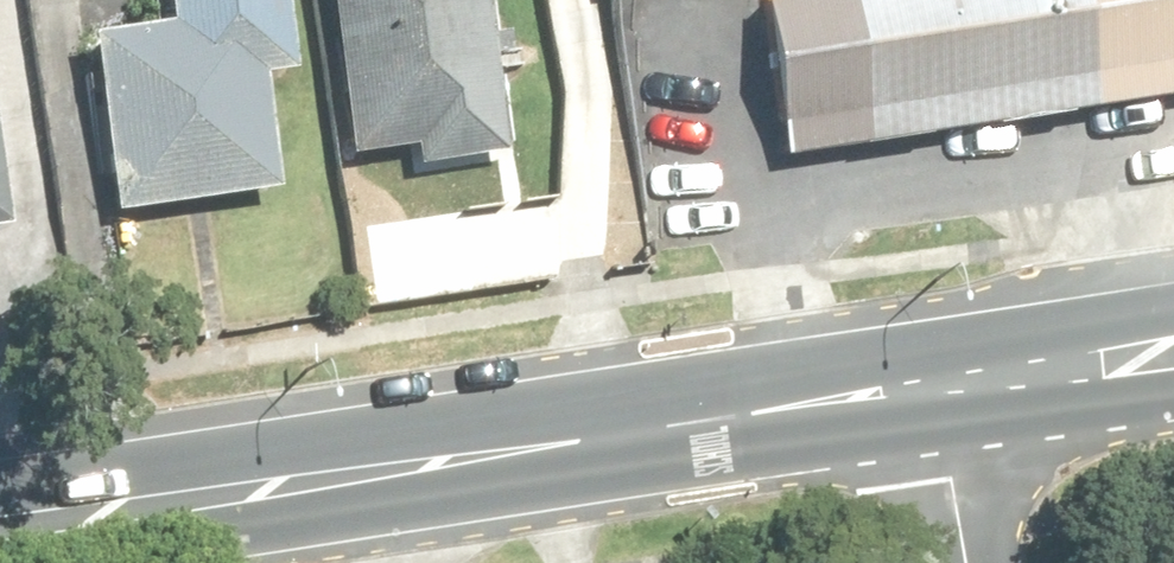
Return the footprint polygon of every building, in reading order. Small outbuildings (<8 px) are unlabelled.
[(282,189),(268,76),(303,71),(294,0),(175,0),(178,26),(101,35),(123,209),(282,189)] [(361,155),(421,146),(424,164),(514,151),(491,0),(338,0),(361,155)] [(780,140),(1173,87),(1173,0),(761,0),(780,140)] [(0,121),(0,230),(18,227),(0,121)]
